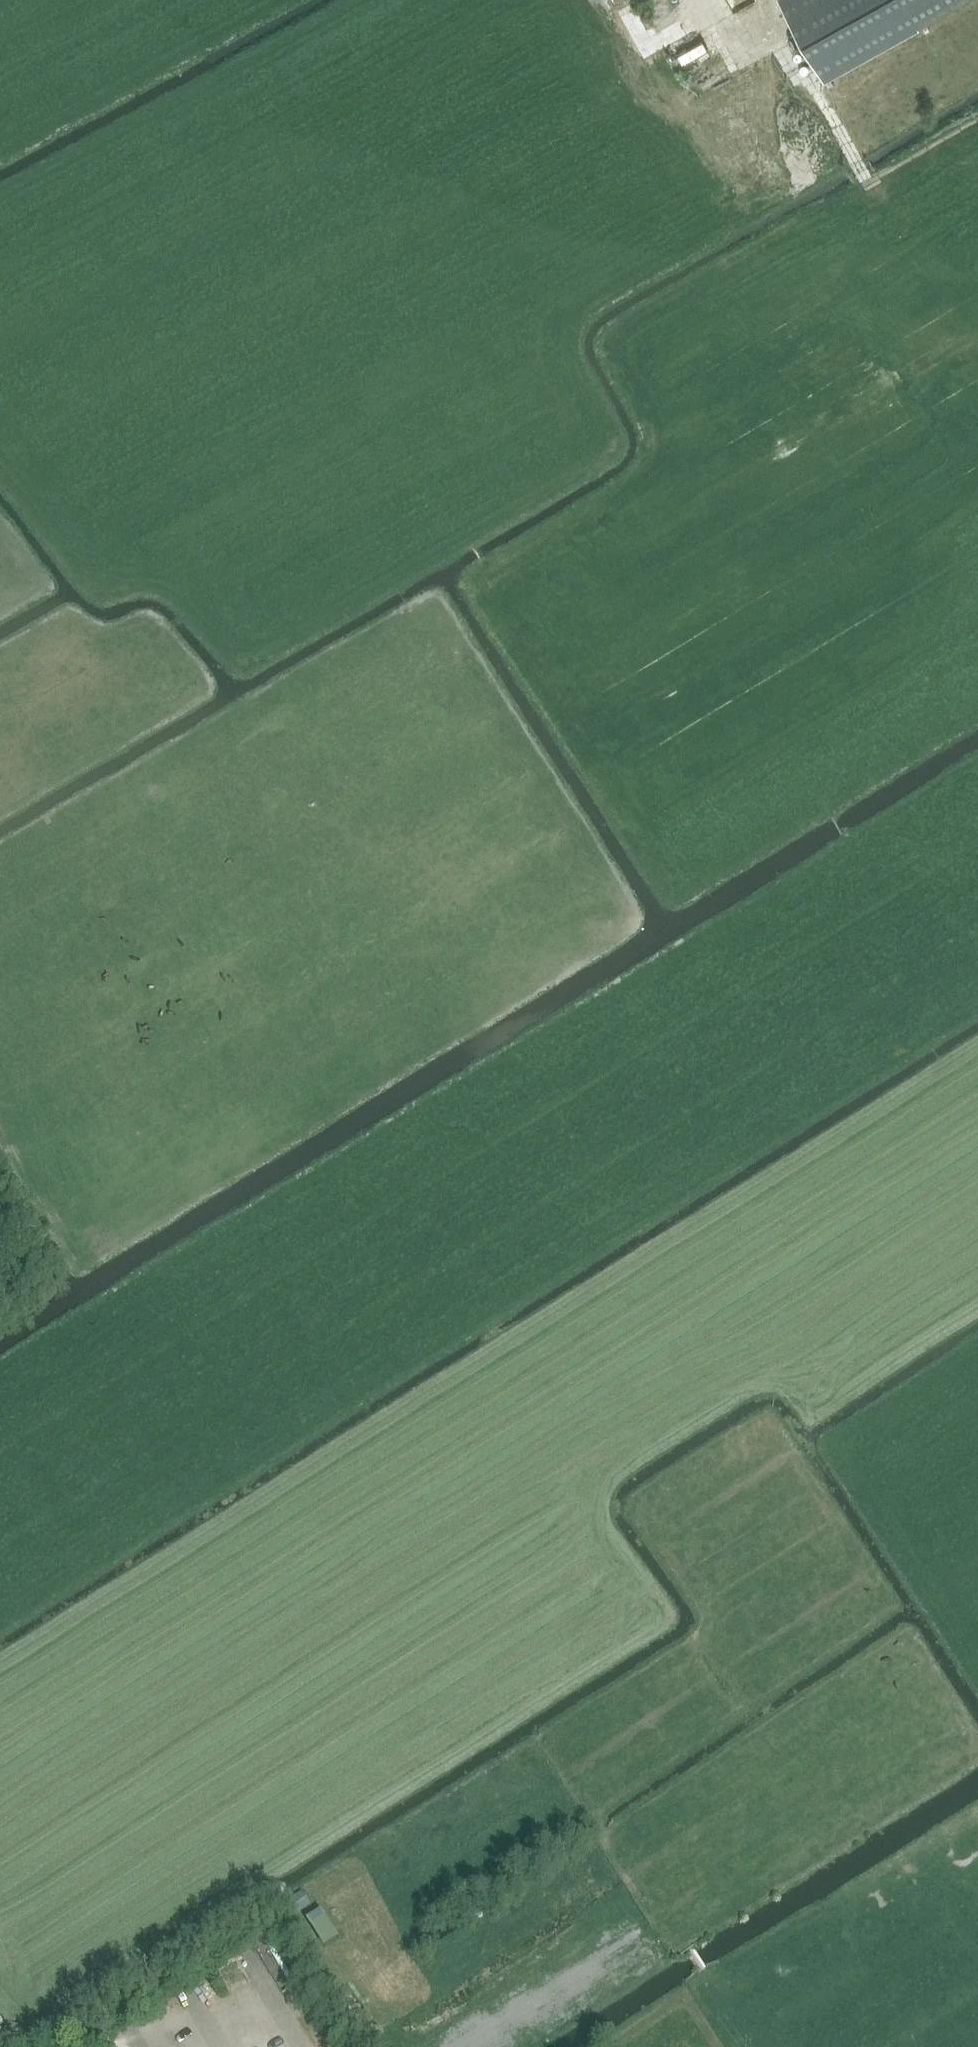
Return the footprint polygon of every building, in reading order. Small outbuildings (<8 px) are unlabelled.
[(823,80),(824,82),(919,29),(918,27),(966,0),(777,0),(823,80)] [(286,1901),(295,1915),(312,1905),(304,1891),(286,1901)]
